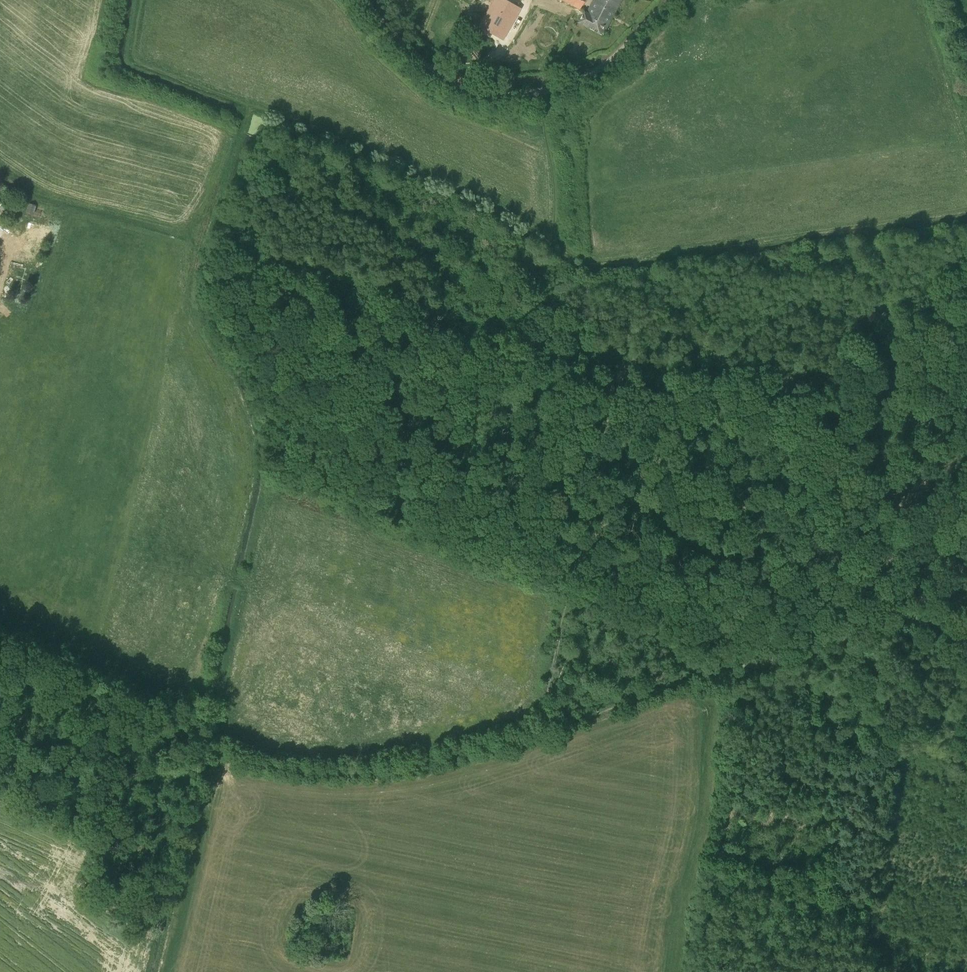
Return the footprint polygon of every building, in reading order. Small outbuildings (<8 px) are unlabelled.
[(517,9),(502,0),(497,0),(482,26),(501,37),(517,9)] [(585,0),(562,0),(580,10),(585,0)] [(621,0),(593,0),(586,13),(584,11),(579,22),(603,35),(621,0)] [(494,74),(504,74),(505,66),(494,65),(494,74)] [(18,205),(7,196),(0,205),(0,209),(10,216),(18,205)]
